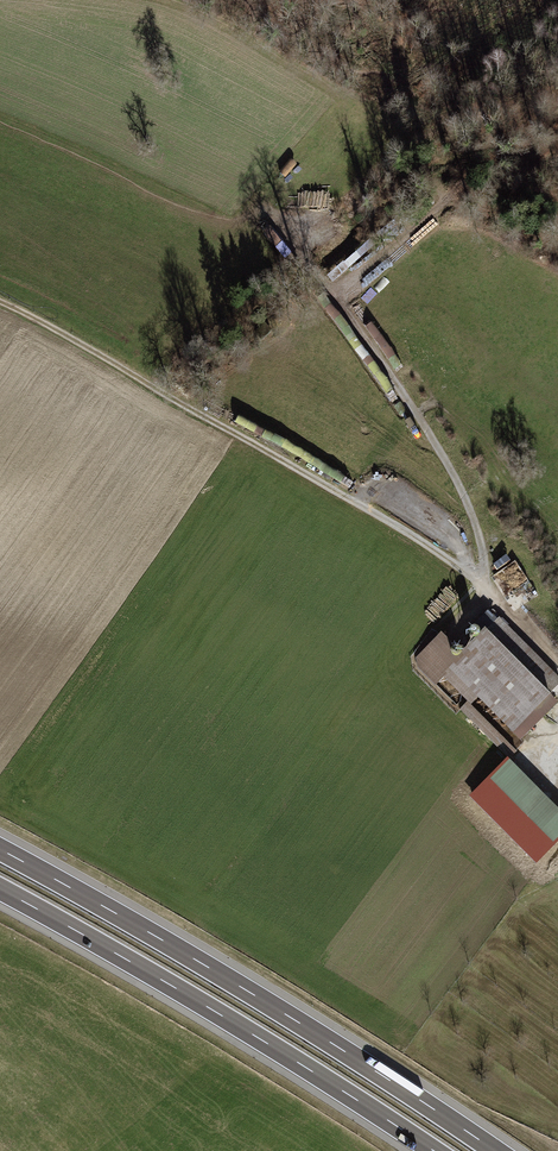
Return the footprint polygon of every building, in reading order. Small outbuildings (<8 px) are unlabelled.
[(557,694),(492,625),(441,673),(515,752),(525,743),(515,733),(557,694)]
